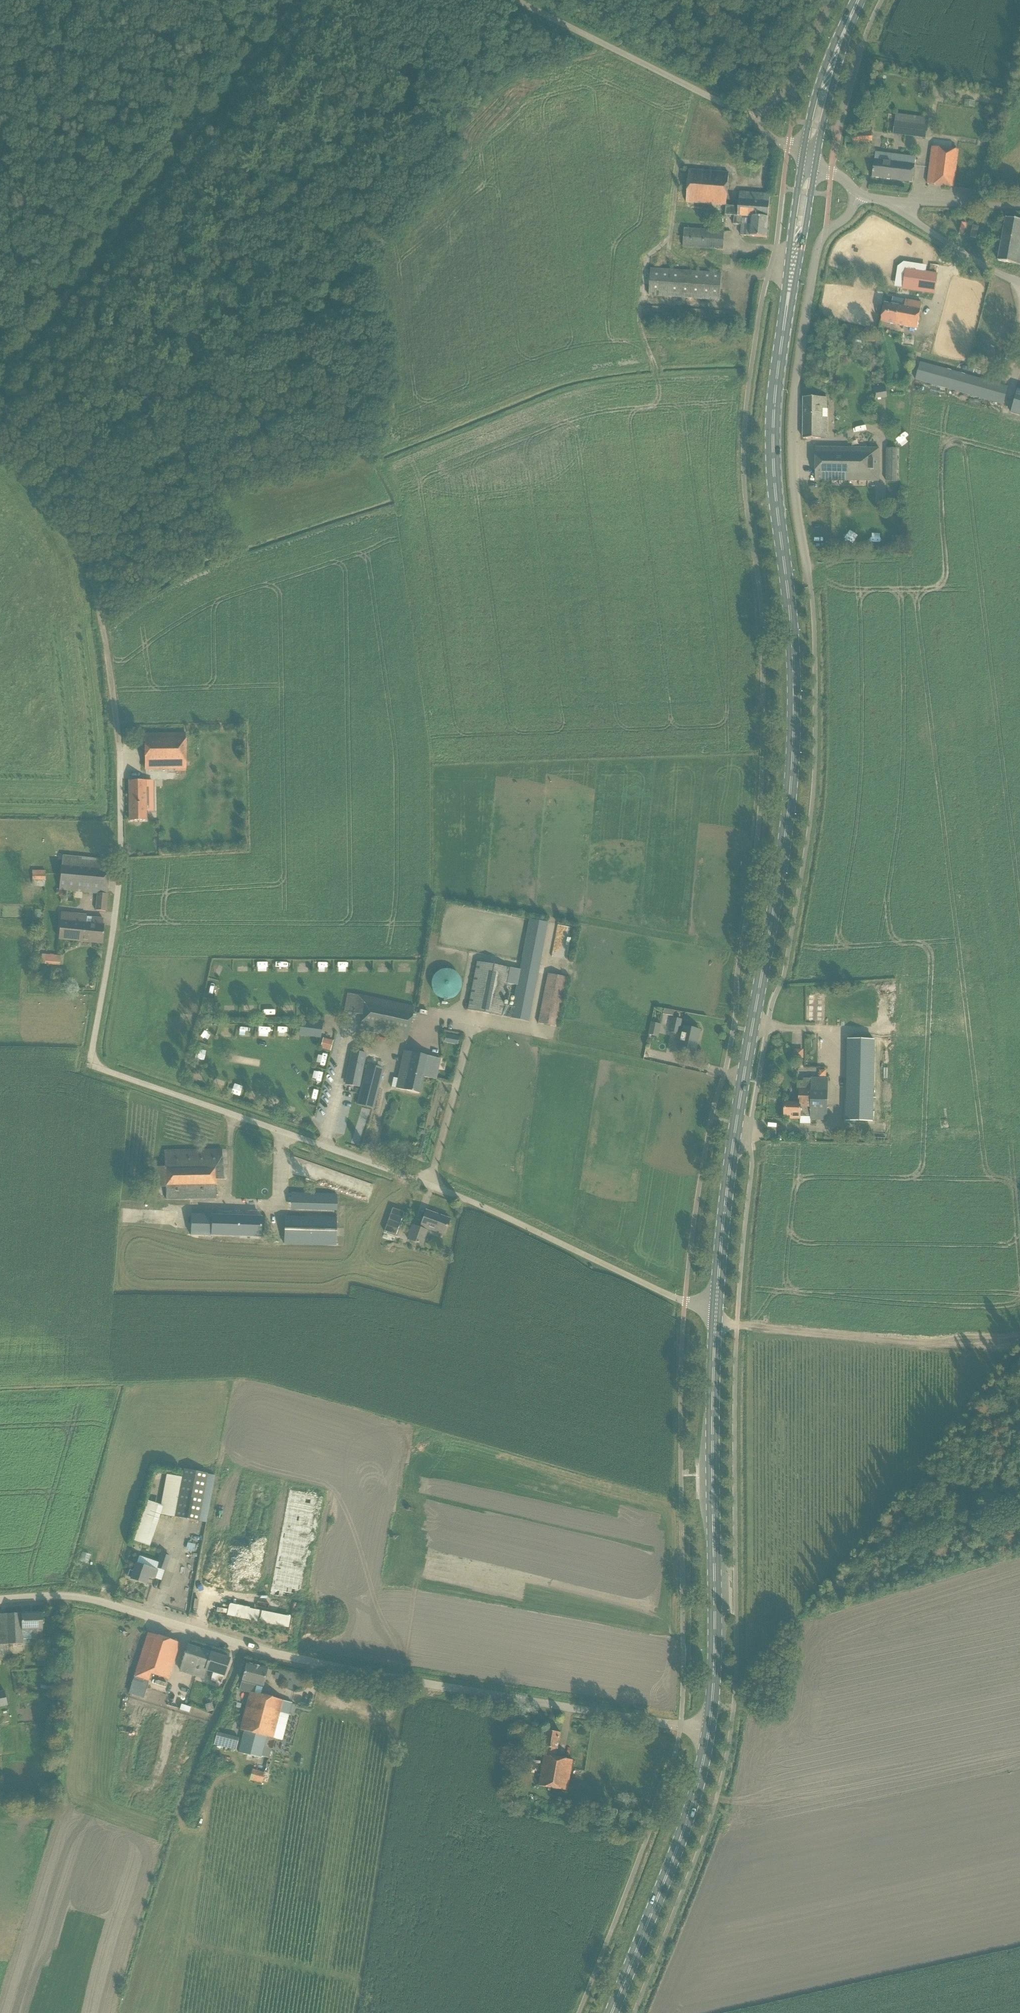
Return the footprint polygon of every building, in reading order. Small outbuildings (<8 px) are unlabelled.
[(896,114),(893,134),(925,139),(927,129),(928,119),(896,114)] [(872,131),(862,132),(852,132),(852,141),(872,140),(872,131)] [(953,188),(954,180),(958,150),(956,150),(955,150),(939,148),(936,148),(932,147),(928,174),(927,184),(953,188)] [(872,177),(912,182),(915,158),(896,156),(875,153),(872,177)] [(688,180),(686,203),(695,203),(708,204),(709,204),(726,206),(729,174),(689,170),(688,180)] [(726,206),(725,215),(734,216),(733,224),(741,225),(740,236),(756,237),(766,238),(770,194),(739,192),(738,207),(726,206)] [(1019,265),(1019,220),(1006,218),(998,261),(1019,265)] [(722,250),(723,232),(684,229),(682,247),(722,250)] [(649,295),(689,298),(719,300),(721,274),(691,272),(651,268),(649,295)] [(905,271),(902,289),(912,290),(935,294),(938,276),(905,271)] [(891,305),(884,303),(881,322),(917,329),(921,303),(892,298),(891,305)] [(915,380),(1003,404),(1008,387),(920,363),(915,380)] [(874,397),(885,397),(885,387),(875,387),(874,397)] [(1017,390),(1011,413),(1019,415),(1019,391),(1017,390)] [(821,439),(821,434),(821,409),(826,409),(826,398),(803,398),(803,439),(821,439)] [(879,448),(862,448),(815,448),(815,481),(879,481),(879,448)] [(897,448),(886,448),(886,482),(897,482),(897,448)] [(202,553),(215,549),(214,543),(210,544),(209,540),(205,541),(206,546),(201,548),(202,553)] [(145,769),(155,769),(186,768),(185,734),(154,734),(144,735),(145,769)] [(146,821),(146,781),(129,781),(129,821),(146,821)] [(95,911),(105,911),(110,860),(63,856),(62,862),(61,862),(59,890),(97,894),(95,911)] [(45,886),(45,881),(45,874),(32,874),(32,880),(33,881),(34,886),(45,886)] [(58,939),(102,943),(104,925),(102,925),(103,919),(86,917),(86,915),(61,912),(58,939)] [(529,1022),(540,965),(548,923),(528,919),(512,1008),(503,1006),(510,968),(476,962),(467,1010),(529,1022)] [(59,957),(41,955),(40,964),(59,965),(59,957)] [(237,963),(238,973),(249,972),(247,961),(237,963)] [(256,962),(257,972),(269,972),(269,962),(256,962)] [(306,971),(306,962),(297,962),(298,971),(306,971)] [(317,963),(318,972),(327,971),(326,962),(317,963)] [(451,970),(448,969),(445,969),(442,970),(439,971),(437,972),(435,974),(434,975),(432,978),(431,980),(431,983),(431,986),(431,989),(432,992),(433,993),(435,995),(438,997),(440,998),(442,999),(445,1000),(447,1000),(450,999),(452,998),(455,997),(457,995),(459,992),(460,990),(461,987),(461,984),(461,981),(460,979),(459,977),(458,975),(456,973),(454,971),(451,970)] [(556,1028),(566,978),(547,974),(537,1024),(556,1028)] [(407,1040),(414,1006),(348,993),(346,1001),(344,1012),(362,1016),(359,1030),(407,1040)] [(823,1008),(824,1008),(824,1002),(823,1002),(821,1002),(822,996),(809,996),(809,1019),(821,1020),(821,1008),(823,1008)] [(682,1020),(672,1018),(669,1032),(682,1035),(679,1050),(695,1053),(700,1031),(680,1027),(682,1020)] [(300,1030),(321,1033),(322,1022),(301,1020),(300,1030)] [(658,1037),(660,1024),(651,1022),(648,1035),(658,1037)] [(443,1033),(443,1043),(456,1044),(457,1034),(443,1033)] [(325,1038),(321,1048),(330,1051),(333,1040),(325,1038)] [(848,1040),(846,1111),(854,1111),(854,1121),(872,1122),(874,1041),(848,1040)] [(353,1051),(346,1085),(359,1088),(365,1054),(353,1051)] [(423,1076),(435,1079),(440,1060),(404,1052),(396,1088),(419,1093),(423,1076)] [(373,1108),(383,1069),(367,1065),(357,1104),(373,1108)] [(785,1103),(784,1116),(790,1116),(790,1119),(800,1119),(810,1119),(810,1120),(826,1121),(827,1079),(811,1078),(811,1082),(797,1081),(797,1090),(799,1090),(799,1103),(785,1103)] [(348,1140),(362,1146),(373,1118),(355,1112),(352,1122),(357,1124),(352,1136),(350,1135),(348,1140)] [(151,1167),(151,1188),(166,1187),(165,1200),(216,1199),(216,1179),(222,1179),(222,1150),(164,1151),(164,1167),(151,1167)] [(291,1209),(336,1211),(336,1194),(291,1193),(291,1209)] [(190,1235),(260,1237),(261,1211),(212,1210),(212,1216),(191,1216),(191,1226),(190,1235)] [(443,1235),(443,1234),(449,1219),(426,1211),(419,1229),(413,1226),(409,1236),(408,1240),(422,1244),(427,1229),(443,1235)] [(336,1245),(336,1218),(285,1217),(284,1244),(336,1245)] [(198,1521),(207,1474),(183,1469),(174,1517),(198,1521)] [(258,1593),(260,1583),(277,1487),(253,1482),(234,1589),(258,1593)] [(299,1601),(301,1591),(319,1495),(290,1490),(270,1595),(299,1601)] [(149,1546),(160,1504),(145,1500),(134,1542),(149,1546)] [(165,1570),(169,1556),(162,1554),(157,1568),(165,1570)] [(131,1578),(131,1579),(144,1583),(147,1576),(154,1578),(157,1571),(136,1564),(133,1572),(129,1570),(127,1577),(131,1578)] [(226,1603),(224,1616),(282,1627),(284,1615),(226,1603)] [(23,1643),(23,1640),(42,1639),(41,1613),(0,1614),(0,1644),(23,1643)] [(148,1633),(133,1678),(130,1693),(143,1698),(151,1674),(168,1679),(179,1643),(148,1633)] [(188,1646),(185,1655),(180,1671),(204,1679),(206,1671),(213,1673),(211,1681),(221,1684),(226,1668),(229,1659),(188,1646)] [(289,1713),(291,1703),(260,1695),(267,1669),(246,1663),(244,1673),(241,1682),(239,1690),(242,1691),(247,1692),(247,1694),(249,1695),(240,1730),(244,1731),(238,1753),(260,1758),(261,1756),(263,1747),(266,1737),(282,1741),(289,1713)] [(150,1689),(141,1725),(140,1724),(128,1773),(149,1778),(161,1731),(160,1731),(165,1711),(168,1712),(168,1708),(165,1707),(169,1694),(150,1689)] [(547,1731),(545,1740),(544,1747),(546,1748),(539,1786),(567,1791),(571,1770),(573,1760),(556,1757),(560,1733),(547,1731)] [(235,1750),(238,1738),(217,1732),(213,1745),(235,1750)] [(267,1768),(254,1766),(252,1776),(265,1779),(267,1768)]
